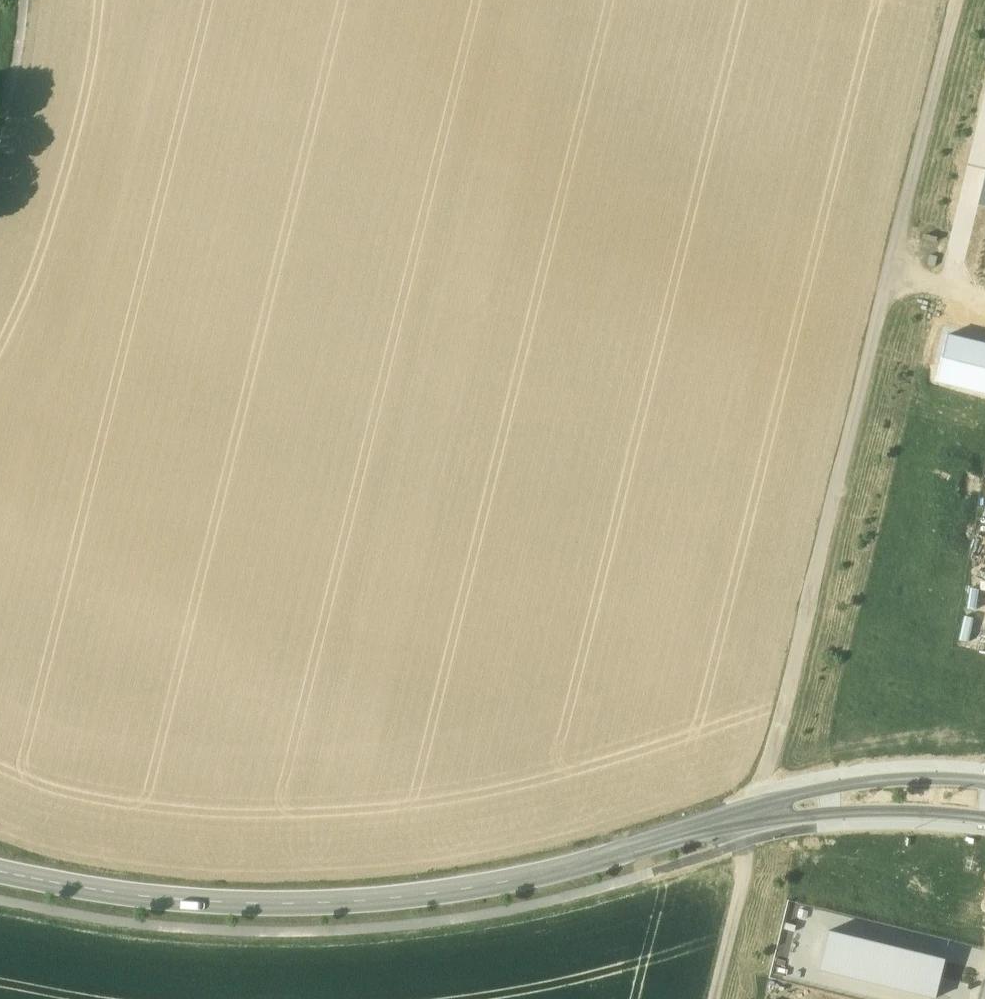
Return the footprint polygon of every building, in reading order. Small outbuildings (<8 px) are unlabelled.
[(928,265),(936,267),(938,257),(931,255),(928,265)] [(984,391),(984,344),(947,335),(936,379),(984,391)] [(821,971),(936,998),(946,959),(830,932),(821,971)]
